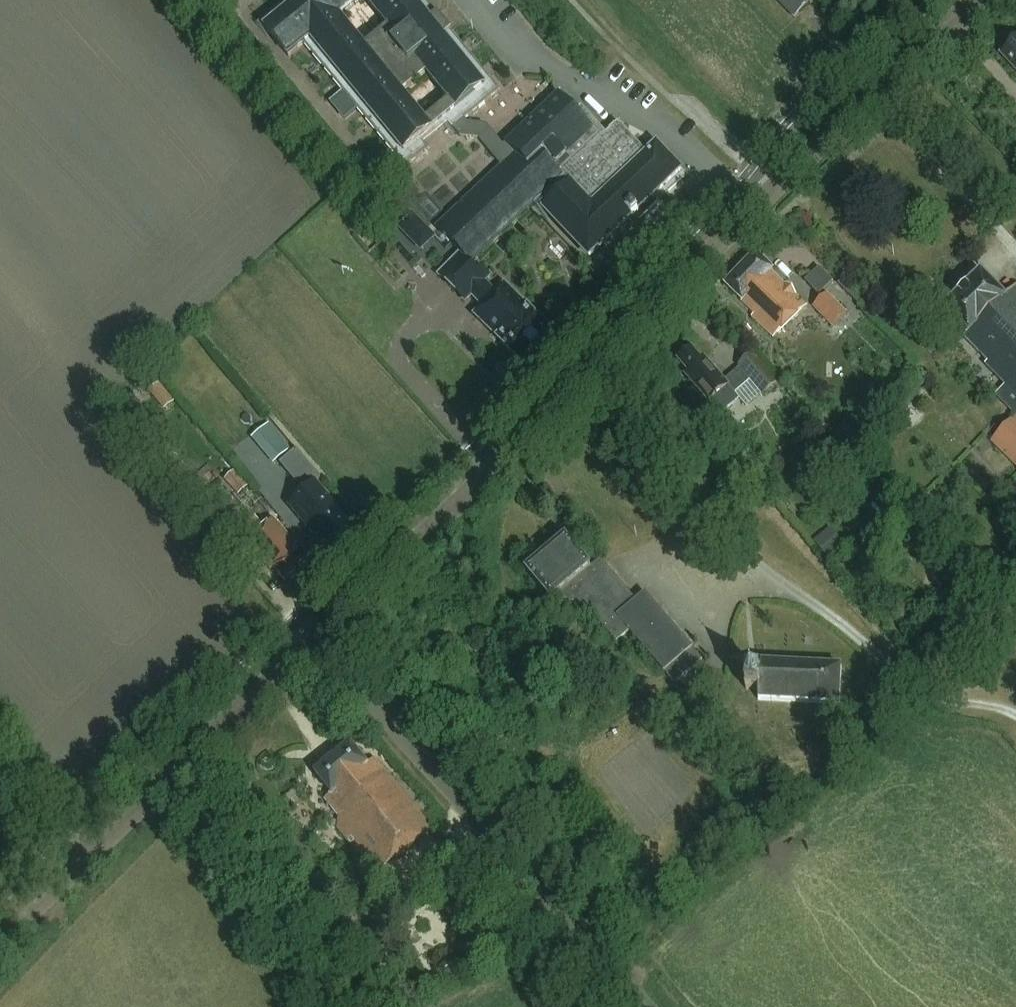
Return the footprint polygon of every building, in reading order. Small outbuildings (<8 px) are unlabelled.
[(579,117),(559,96),(503,148),(486,127),(468,125),(465,122),(500,92),(424,0),(288,0),(260,23),(289,59),(304,46),(406,170),(429,151),(424,145),(449,124),(461,139),(479,140),(502,168),(436,230),(471,266),(541,200),(542,201),(548,208),(545,211),(589,258),(681,172),(657,147),(647,156),(619,126),(618,125),(607,136),(584,112),(579,117)] [(817,0),(776,0),(795,20),(817,0)] [(1013,42),(1014,44),(1011,47),(1009,46),(1001,54),(1014,67),(1013,70),(1015,72),(1015,39),(1013,42)] [(418,213),(401,228),(425,252),(441,236),(418,213)] [(774,339),(807,308),(772,274),(773,272),(756,255),(725,286),(742,303),(755,316),(752,318),(774,339)] [(475,272),(459,256),(439,276),(467,304),(472,298),(483,309),(474,317),(521,363),(552,331),(506,285),(496,295),(485,284),(491,278),(480,267),(475,272)] [(944,310),(946,312),(946,311),(969,335),(964,339),(989,364),(986,366),(1005,386),(995,396),(1015,417),(1015,288),(1006,298),(1005,298),(1005,299),(982,276),(980,274),(944,310)] [(838,336),(849,327),(842,318),(846,314),(828,295),(814,308),(833,329),(833,330),(838,336)] [(680,360),(678,362),(688,374),(685,376),(709,404),(710,403),(718,411),(735,396),(734,395),(750,382),(763,397),(778,385),(753,356),(739,368),(740,369),(724,383),(705,360),(702,362),(691,351),(689,353),(686,352),(685,352),(680,356),(681,357),(680,360)] [(187,388),(194,399),(207,391),(201,380),(187,388)] [(991,443),(1015,467),(1015,418),(991,443)] [(272,422),(254,438),(278,465),(296,448),(272,422)] [(315,485),(289,508),(315,539),(318,536),(328,547),(351,528),(315,485)] [(274,522),(247,544),(269,567),(270,566),(273,569),(272,570),(287,585),(301,573),(298,569),(308,561),(298,549),(297,549),(274,522)] [(828,558),(844,545),(832,529),(815,542),(828,558)] [(594,572),(566,539),(551,551),(551,550),(540,559),(541,560),(526,572),(551,602),(558,596),(570,610),(576,605),(586,618),(587,617),(591,622),(595,619),(617,644),(630,633),(674,686),(702,662),(645,594),(636,602),(603,564),(594,572)] [(840,706),(842,668),(760,664),(760,674),(747,673),(746,691),(759,692),(758,702),(840,706)] [(382,872),(432,831),(375,761),(368,766),(351,746),(315,775),(332,796),(324,801),(382,872)]
